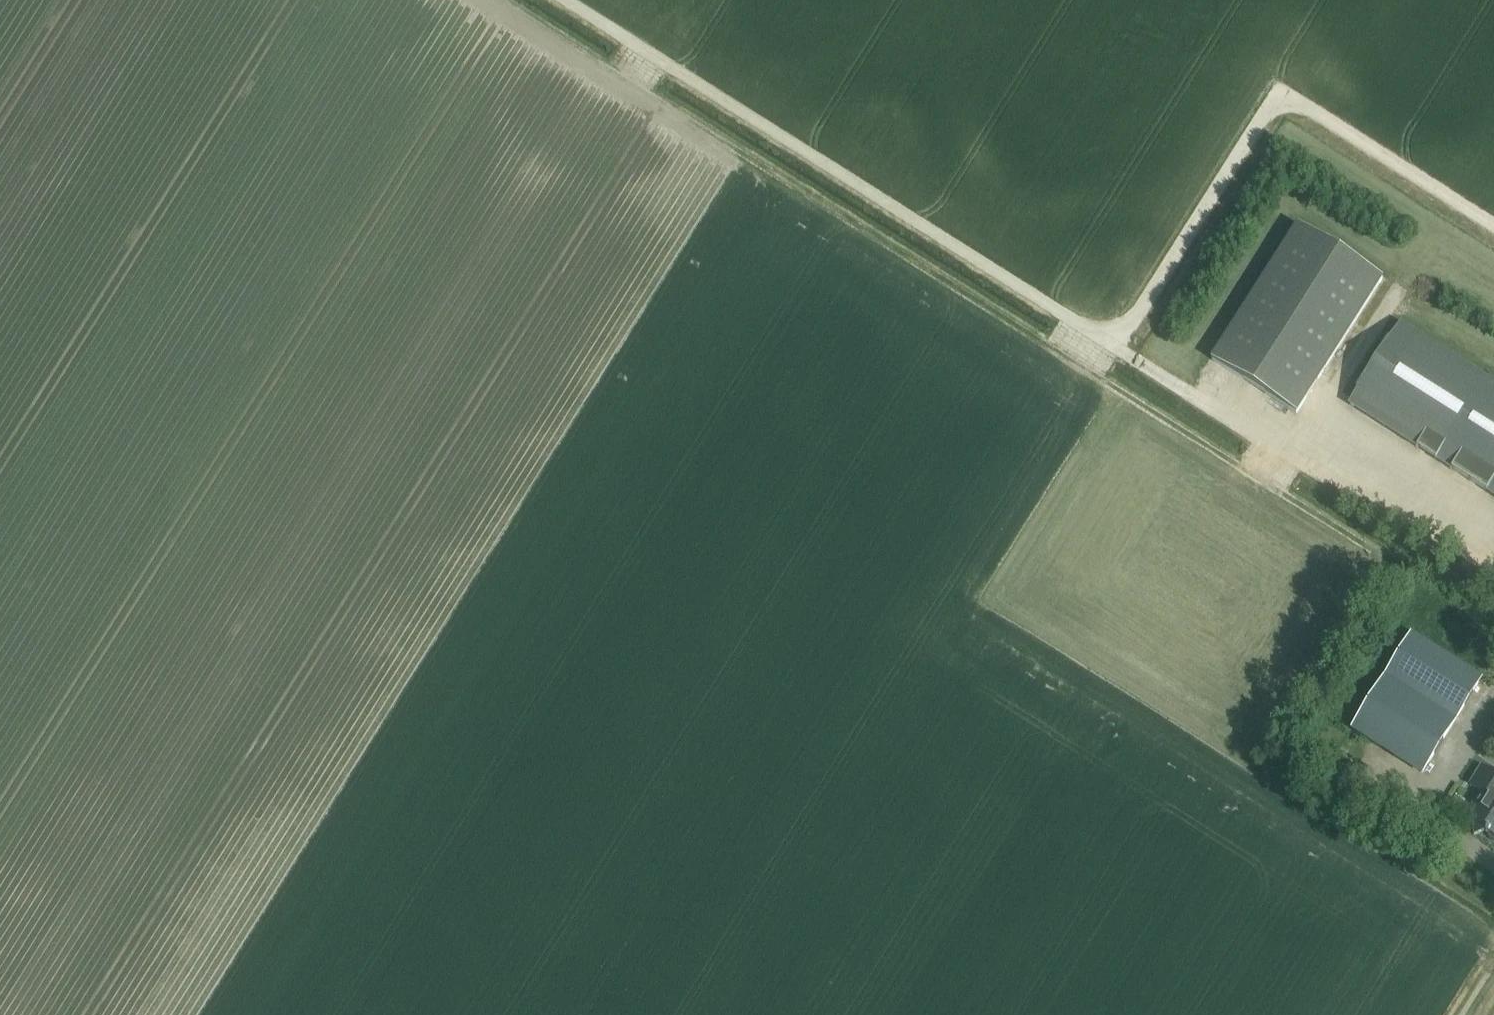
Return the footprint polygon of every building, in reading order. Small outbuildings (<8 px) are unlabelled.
[(1211,360),(1297,415),(1384,279),(1298,224),(1211,360)] [(1402,322),(1350,403),(1493,495),(1493,381),(1402,322)] [(1493,501),(1493,496),(1472,483),(1463,497),(1487,512),(1493,501)] [(1413,633),(1386,675),(1455,720),(1482,678),(1413,633)] [(1422,772),(1455,720),(1386,675),(1352,727),(1422,772)] [(1493,771),(1481,790),(1486,794),(1470,820),(1486,830),(1486,831),(1489,833),(1489,832),(1493,835),(1493,772),(1493,771)]
